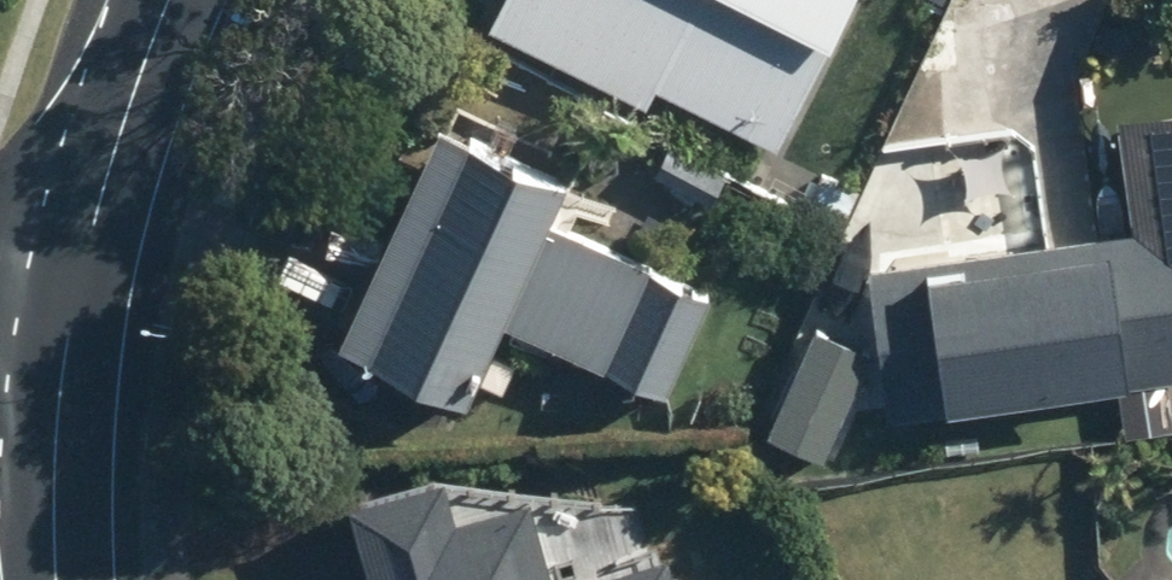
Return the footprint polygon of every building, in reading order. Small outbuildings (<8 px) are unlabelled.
[(493,23),(649,100),(657,82),(777,141),(847,0),(504,0),(493,23)] [(870,263),(891,416),(1171,378),(1171,108),(1116,115),(1132,228),(870,263)] [(439,122),(338,338),(467,397),(504,319),(668,395),(716,292),(552,216),(568,181),(439,122)] [(874,351),(816,324),(767,431),(826,457),(874,351)] [(671,547),(558,579),(532,489),(459,509),(447,466),(348,494),(372,579),(680,579),(671,547)]
